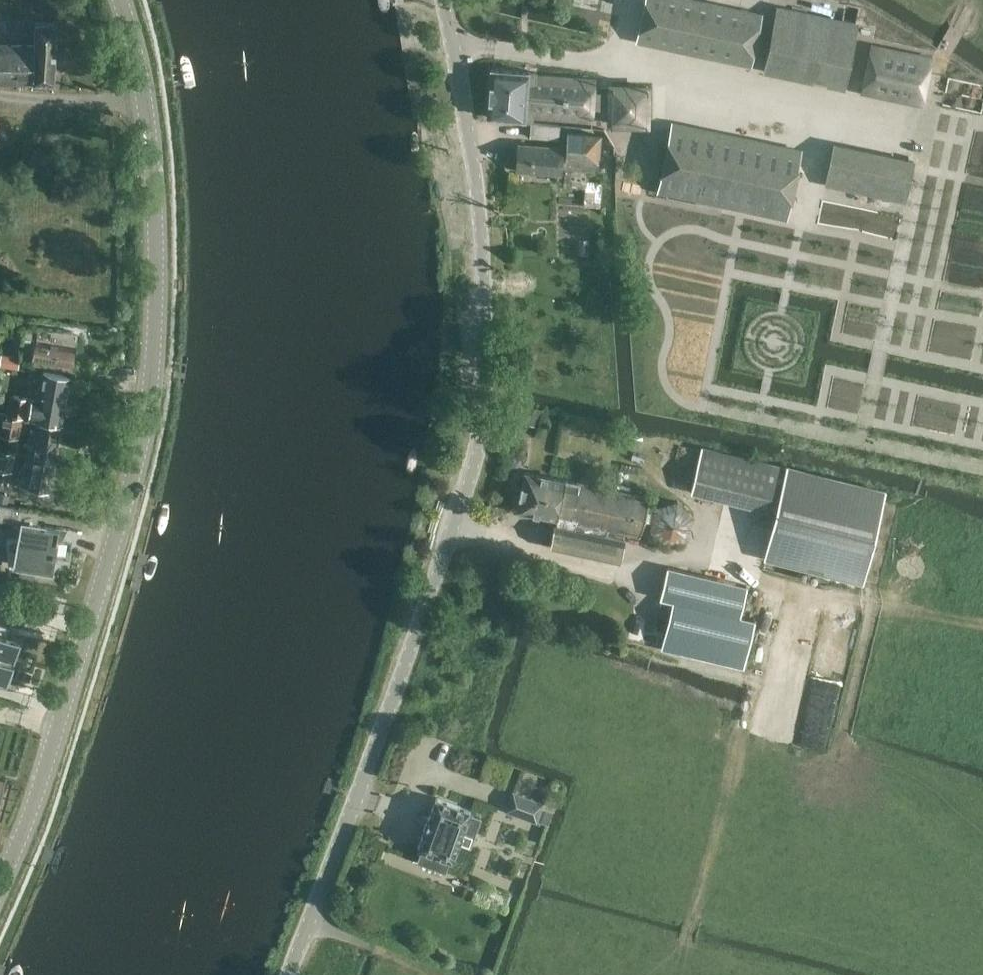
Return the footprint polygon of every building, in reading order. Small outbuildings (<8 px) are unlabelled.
[(638,40),(656,44),(657,39),(701,49),(700,54),(750,64),(760,15),(691,0),(646,0),(638,40)] [(777,7),(763,70),(844,87),(857,24),(777,7)] [(33,84),(55,84),(56,24),(34,23),(34,46),(16,45),(16,46),(0,45),(0,84),(33,84)] [(871,45),(861,92),(922,105),(932,58),(871,45)] [(491,69),(487,117),(489,117),(523,119),(523,120),(524,120),(524,122),(533,123),(534,117),(592,121),(593,108),(612,110),(611,121),(645,122),(646,89),(612,88),(612,94),(594,93),(595,80),(537,76),(537,73),(529,72),(527,71),(526,72),(493,69),(491,69)] [(531,123),(530,137),(558,139),(559,125),(531,123)] [(673,124),(659,190),(786,217),(800,151),(673,124)] [(518,144),(516,170),(562,173),(562,170),(565,170),(563,186),(585,188),(586,180),(586,172),(598,173),(600,135),(567,132),(566,148),(518,144)] [(833,145),(825,184),(842,188),(851,148),(833,145)] [(896,158),(888,197),(905,201),(914,162),(904,160),(896,158)] [(585,188),(583,206),(600,207),(601,181),(586,180),(585,188)] [(75,346),(71,346),(72,332),(38,327),(38,330),(30,329),(27,342),(23,342),(20,357),(25,358),(25,359),(33,360),(33,361),(71,367),(75,346)] [(2,366),(18,369),(20,358),(4,355),(2,366)] [(61,424),(61,425),(69,378),(43,373),(39,401),(14,396),(10,415),(32,419),(61,424)] [(0,441),(0,450),(7,451),(9,437),(18,439),(21,420),(4,417),(1,436),(0,441)] [(60,427),(32,422),(26,455),(54,460),(60,427)] [(702,447),(692,487),(778,507),(766,555),(862,579),(881,501),(882,496),(884,491),(816,475),(815,474),(799,470),(790,468),(772,464),(702,447)] [(7,451),(0,450),(0,470),(12,472),(15,453),(7,451)] [(48,492),(54,460),(26,455),(20,487),(48,492)] [(525,471),(518,510),(557,518),(607,528),(639,534),(647,495),(581,482),(566,480),(525,471)] [(695,514),(677,498),(657,503),(649,526),(668,543),(687,538),(695,514)] [(13,507),(13,506),(0,504),(0,520),(10,522),(13,507)] [(555,525),(550,547),(619,561),(624,539),(605,535),(607,528),(557,518),(555,525)] [(57,540),(61,541),(63,528),(58,527),(58,528),(56,528),(23,522),(15,565),(52,572),(54,557),(57,557),(57,553),(55,553),(57,540)] [(668,568),(661,599),(673,602),(662,649),(744,668),(755,621),(740,617),(747,586),(668,568)] [(14,658),(21,635),(8,631),(10,623),(0,620),(0,653),(14,658)] [(7,681),(14,658),(0,653),(0,679),(7,681)] [(513,792),(506,811),(536,821),(536,819),(549,824),(553,813),(540,808),(542,802),(513,792)] [(421,849),(417,860),(445,870),(449,858),(453,860),(459,842),(470,845),(480,816),(470,813),(471,810),(436,798),(418,848),(421,849)]
